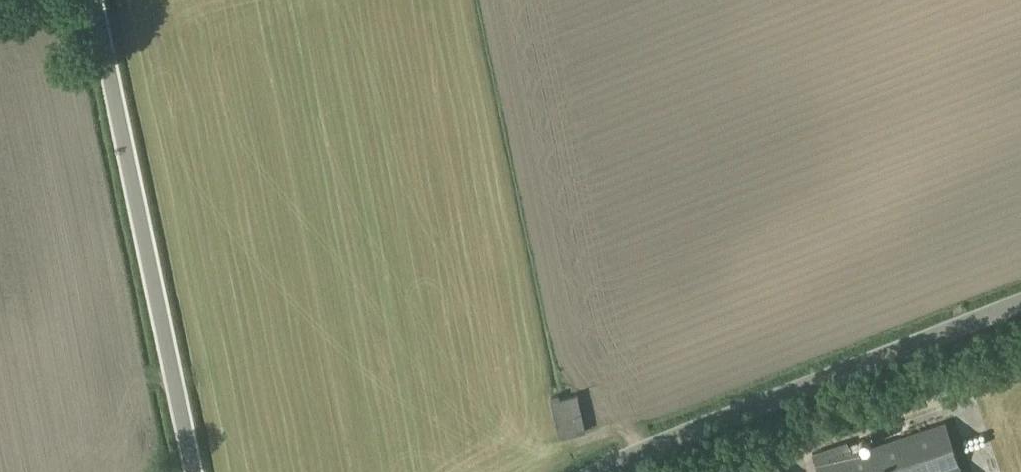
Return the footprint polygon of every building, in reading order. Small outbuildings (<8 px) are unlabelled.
[(556,394),(550,396),(560,437),(585,431),(577,393),(557,398),(556,394)] [(818,471),(961,471),(943,421),(849,453),(845,441),(811,453),(818,471)] [(775,460),(740,471),(779,471),(775,460)]
